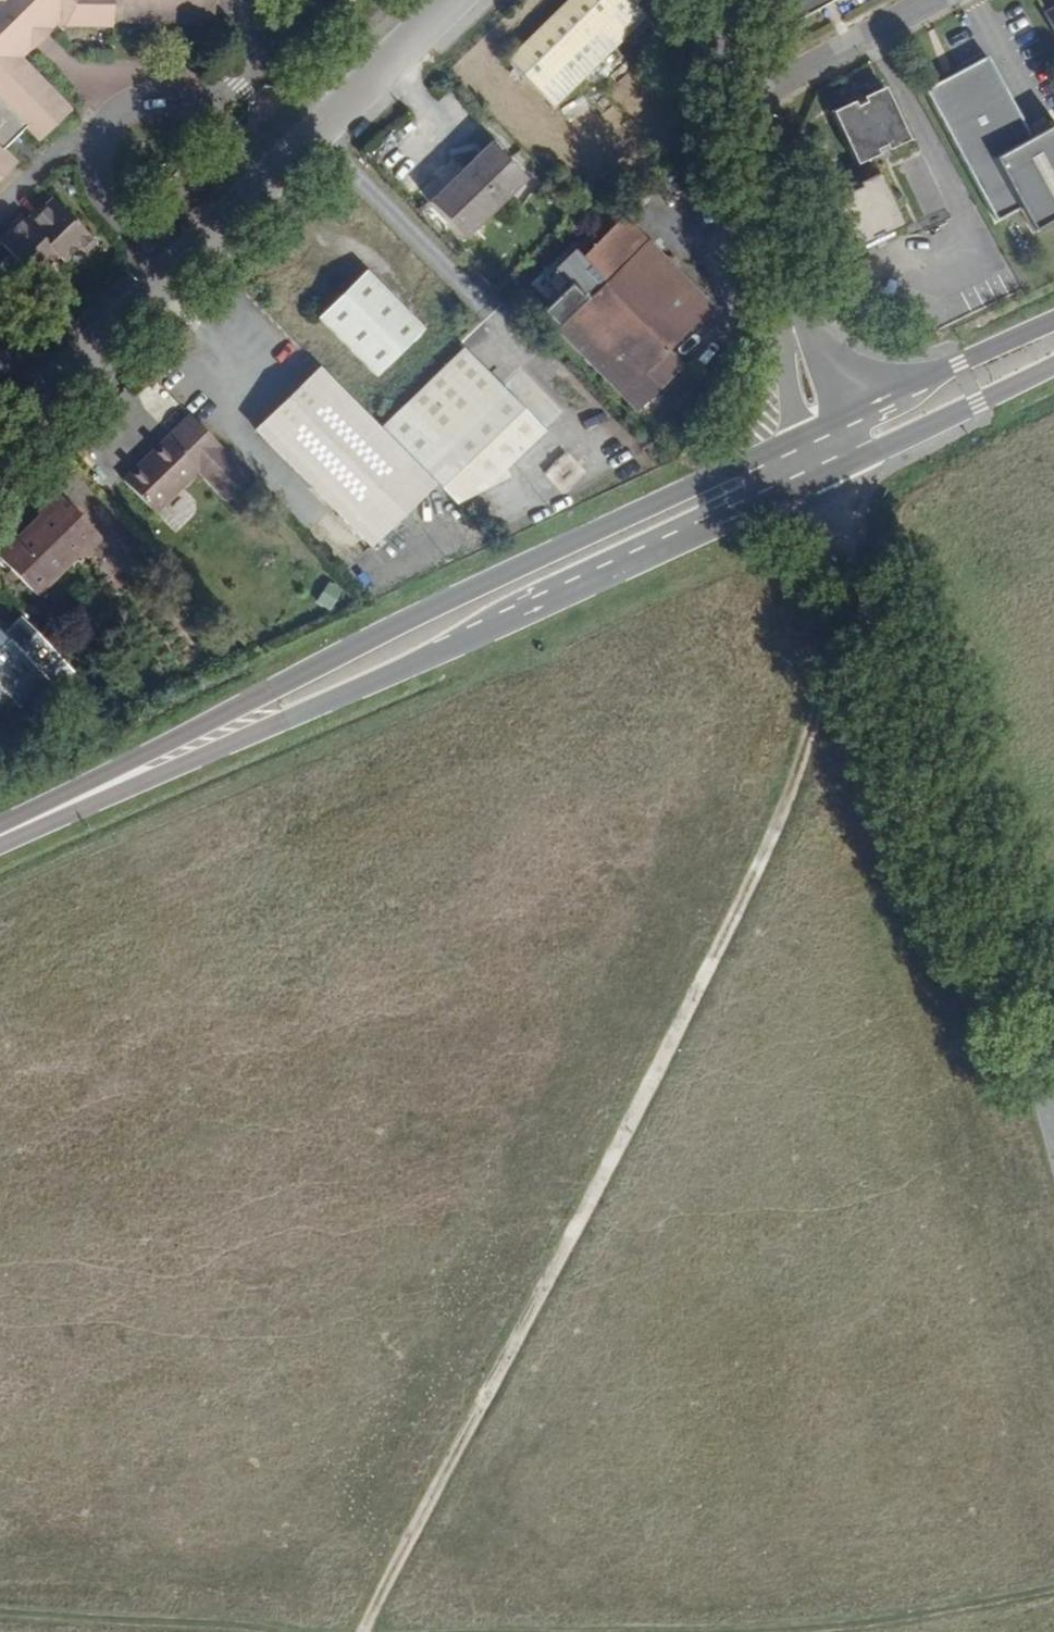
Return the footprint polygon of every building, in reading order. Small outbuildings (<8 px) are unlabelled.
[(214,20),(214,0),(0,0),(0,181),(14,167),(0,152),(24,128),(40,143),(68,114),(17,61),(57,23),(68,22),(69,28),(114,27),(113,22),(214,20)] [(508,54),(556,100),(648,8),(641,0),(563,0),(508,54)] [(775,31),(835,0),(761,0),(775,31)] [(1053,32),(1053,12),(1046,17),(1053,32)] [(1035,234),(1053,224),(1053,132),(1035,142),(991,59),(929,93),(998,218),(1018,207),(1035,234)] [(837,109),(861,169),(878,159),(880,157),(915,139),(892,87),(837,109)] [(563,108),(575,124),(594,110),(583,94),(563,108)] [(489,142),(427,201),(458,236),(521,178),(489,142)] [(878,159),(861,169),(866,179),(883,171),(878,159)] [(883,171),(866,179),(830,196),(852,247),(906,225),(883,171)] [(89,258),(103,244),(61,200),(47,213),(43,208),(27,223),(22,218),(9,230),(13,233),(1,245),(43,289),(57,274),(51,269),(60,259),(68,265),(82,250),(89,258)] [(558,322),(635,246),(611,222),(573,260),(565,252),(526,291),(558,322)] [(696,297),(640,242),(635,246),(558,322),(549,331),(630,410),(675,365),(661,352),(693,319),(684,310),(696,297)] [(364,271),(316,320),(371,376),(419,329),(364,271)] [(705,306),(696,297),(684,310),(693,319),(705,306)] [(39,347),(52,334),(46,327),(33,339),(39,347)] [(435,446),(414,467),(435,489),(451,505),(504,481),(504,472),(542,436),(459,354),(400,410),(435,446)] [(414,467),(320,370),(257,433),(372,549),(435,489),(414,467)] [(249,482),(187,417),(119,483),(153,515),(196,475),(227,503),(249,482)] [(0,556),(0,559),(37,596),(98,537),(61,497),(0,556)] [(40,679),(0,638),(0,699),(10,708),(40,679)]
